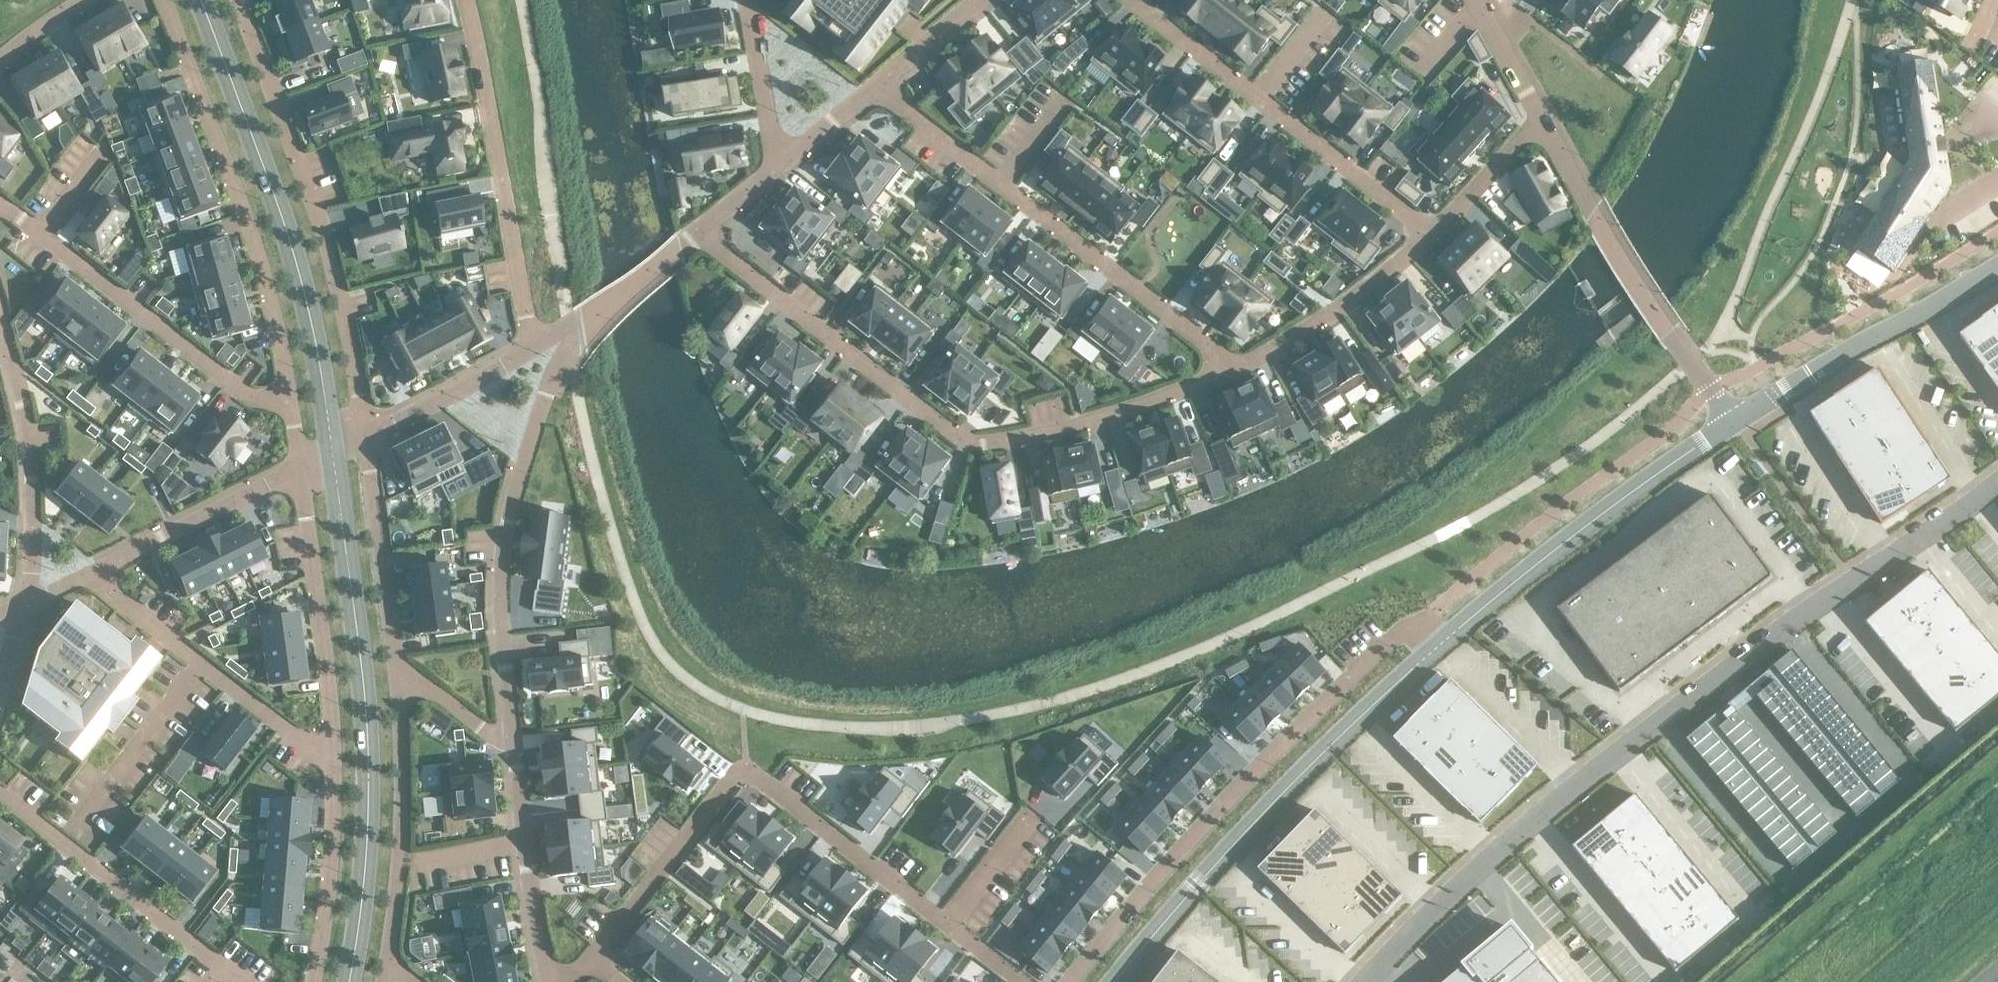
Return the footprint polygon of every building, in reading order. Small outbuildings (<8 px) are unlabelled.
[(272,5),(277,17),(273,19),(279,36),(317,21),(309,0),(286,0),(272,5)] [(397,1),(395,1),(400,25),(401,25),(402,31),(448,22),(447,16),(448,16),(445,0),(397,0),(397,1)] [(689,0),(661,5),(663,21),(673,20),(677,51),(724,43),(718,10),(691,15),(689,0)] [(794,6),(867,61),(893,27),(907,8),(913,0),(798,0),(794,6)] [(1038,45),(1059,27),(1036,0),(1025,0),(1010,12),(1038,45)] [(1059,27),(1090,2),(1089,0),(1036,0),(1059,27)] [(1194,22),(1211,0),(1182,0),(1176,8),(1194,22)] [(1214,34),(1239,1),(1238,0),(1211,0),(1194,22),(1198,25),(1200,23),(1214,34)] [(1379,2),(1382,4),(1378,8),(1402,27),(1394,38),(1403,45),(1419,27),(1407,18),(1422,0),(1381,0),(1379,2)] [(1552,4),(1551,5),(1553,7),(1561,13),(1563,15),(1574,0),(1547,0),(1552,4)] [(1563,15),(1574,23),(1575,22),(1583,28),(1593,15),(1599,8),(1602,10),(1609,15),(1621,0),(1574,0),(1563,15)] [(1961,19),(1970,0),(1925,0),(1961,19)] [(1229,48),(1230,49),(1262,9),(1262,8),(1257,14),(1239,1),(1214,34),(1230,46),(1229,48)] [(1916,2),(1911,8),(1921,15),(1926,9),(1916,2)] [(121,3),(97,17),(124,61),(147,47),(146,46),(147,45),(123,4),(122,4),(121,3)] [(1280,23),(1262,9),(1230,49),(1249,64),(1257,54),(1258,54),(1271,38),(1282,46),(1296,27),(1284,17),(1280,23)] [(1622,47),(1612,61),(1635,81),(1672,35),(1648,14),(1632,35),(1630,33),(1620,46),(1622,47)] [(84,74),(88,81),(95,93),(96,93),(107,86),(101,74),(124,61),(97,17),(73,30),(74,32),(73,33),(93,69),(84,74)] [(317,21),(279,36),(286,53),(290,51),(295,63),(328,50),(317,21)] [(1092,61),(1114,78),(1140,44),(1137,41),(1139,39),(1124,27),(1122,30),(1119,28),(1111,39),(1105,34),(1090,53),(1095,57),(1092,61)] [(1469,42),(1481,63),(1491,57),(1477,32),(1469,42)] [(987,38),(963,57),(997,97),(1020,78),(987,38)] [(1063,72),(1071,62),(1089,47),(1082,38),(1063,54),(1054,65),(1063,72)] [(1017,47),(1033,66),(1042,59),(1026,40),(1017,47)] [(424,41),(400,46),(403,61),(418,58),(427,105),(466,96),(456,46),(426,52),(424,41)] [(1346,43),(1340,50),(1348,56),(1354,49),(1346,43)] [(1147,49),(1140,44),(1114,78),(1136,95),(1139,91),(1144,95),(1159,77),(1153,72),(1164,58),(1150,47),(1147,49)] [(1008,55),(1024,74),(1033,66),(1017,47),(1008,55)] [(377,62),(374,48),(365,50),(368,63),(377,62)] [(1339,49),(1319,74),(1330,82),(1349,57),(1339,49)] [(57,50),(33,64),(59,108),(81,95),(88,107),(100,100),(96,93),(95,93),(88,81),(80,86),(59,51),(58,52),(57,50)] [(362,51),(336,61),(341,75),(367,65),(362,51)] [(973,117),(997,97),(963,57),(938,78),(960,103),(951,110),(965,129),(975,121),(973,117)] [(703,61),(695,62),(699,82),(707,81),(703,61)] [(1904,170),(1854,248),(1893,273),(1930,215),(1933,213),(1951,185),(1939,103),(1937,102),(1931,62),(1897,67),(1905,128),(1905,130),(1909,160),(1904,167),(1904,170)] [(36,121),(59,108),(33,64),(9,78),(10,80),(9,81),(29,116),(20,121),(31,140),(43,133),(36,121)] [(1335,122),(1339,125),(1367,88),(1342,69),(1312,108),(1333,124),(1335,122)] [(145,76),(135,79),(139,93),(150,89),(160,85),(155,72),(145,76)] [(738,76),(663,89),(666,106),(672,105),(674,117),(733,107),(743,106),(738,76)] [(1164,115),(1189,134),(1217,97),(1212,93),(1213,91),(1194,76),(1164,115)] [(300,111),(297,112),(303,126),(306,125),(310,137),(352,122),(343,97),(355,92),(349,77),(325,85),(329,96),(299,107),(300,111)] [(1453,98),(1460,105),(1490,132),(1493,135),(1509,117),(1468,80),(1453,98)] [(1425,90),(1432,96),(1440,86),(1434,81),(1425,90)] [(157,87),(145,91),(148,99),(160,95),(157,87)] [(1393,108),(1367,88),(1339,125),(1345,130),(1343,132),(1363,147),(1393,108)] [(138,110),(134,112),(142,132),(185,116),(177,93),(137,108),(138,110)] [(1223,102),(1217,97),(1189,134),(1214,153),(1243,115),(1224,100),(1223,102)] [(1123,121),(1133,128),(1147,109),(1138,102),(1123,121)] [(1400,102),(1383,124),(1394,132),(1405,117),(1410,111),(1410,110),(1400,102)] [(1460,105),(1446,121),(1476,148),(1490,132),(1460,105)] [(1410,111),(1405,117),(1412,122),(1420,112),(1413,107),(1410,110),(1410,111)] [(1147,109),(1133,128),(1142,136),(1157,116),(1147,109)] [(142,132),(143,135),(147,134),(154,153),(194,138),(185,116),(142,132)] [(433,151),(437,174),(462,169),(457,143),(462,142),(459,123),(422,131),(419,117),(385,123),(392,159),(433,151)] [(4,180),(13,168),(4,161),(20,140),(18,138),(19,137),(18,136),(19,134),(4,123),(4,125),(0,122),(1,121),(0,120),(0,176),(4,180)] [(1446,121),(1430,138),(1464,169),(1464,168),(1461,165),(1476,148),(1446,121)] [(698,127),(666,132),(669,147),(684,145),(689,174),(707,171),(708,174),(728,170),(728,168),(745,164),(745,162),(749,161),(748,155),(744,156),(740,133),(700,139),(698,127)] [(1045,151),(1056,159),(1071,139),(1061,131),(1045,151)] [(1103,140),(1113,147),(1118,141),(1109,133),(1103,140)] [(1448,186),(1464,169),(1430,138),(1426,134),(1410,153),(1448,186)] [(154,153),(150,154),(159,177),(202,161),(194,138),(154,153)] [(862,139),(845,162),(885,191),(901,170),(910,176),(919,165),(897,149),(889,160),(862,139)] [(121,142),(110,146),(113,154),(124,149),(121,142)] [(1259,196),(1259,197),(1288,160),(1284,156),(1286,153),(1271,142),(1270,144),(1267,143),(1259,153),(1253,149),(1238,168),(1243,173),(1241,176),(1262,192),(1259,196)] [(1038,186),(1057,201),(1088,161),(1069,146),(1038,186)] [(1139,149),(1134,155),(1144,163),(1149,156),(1139,149)] [(857,201),(848,212),(850,213),(866,225),(875,214),(869,210),(885,191),(845,162),(842,159),(828,178),(857,201)] [(1295,165),(1288,160),(1259,197),(1281,214),(1287,206),(1291,210),(1306,191),(1300,187),(1311,173),(1297,162),(1295,165)] [(159,177),(167,200),(211,184),(202,161),(159,177)] [(1061,198),(1077,211),(1104,174),(1088,161),(1057,201),(1058,202),(1061,198)] [(1199,180),(1208,187),(1223,168),(1214,161),(1199,180)] [(1516,191),(1503,205),(1525,225),(1532,221),(1533,221),(1536,226),(1566,209),(1540,162),(1510,179),(1516,191)] [(1205,191),(1214,198),(1233,175),(1223,168),(1208,187),(1205,191)] [(1091,227),(1093,228),(1123,188),(1104,174),(1077,211),(1093,224),(1091,227)] [(123,182),(126,189),(137,185),(134,177),(123,182)] [(98,202),(73,234),(75,235),(74,236),(97,255),(98,254),(100,254),(128,218),(126,216),(128,213),(107,196),(115,186),(103,178),(90,195),(98,202)] [(1404,179),(1395,190),(1416,207),(1425,196),(1404,179)] [(167,200),(175,220),(179,219),(180,222),(219,207),(218,204),(211,184),(167,200)] [(137,185),(126,189),(129,196),(140,192),(137,185)] [(960,243),(963,240),(991,203),(970,187),(949,215),(938,207),(925,224),(936,233),(942,224),(962,240),(960,243)] [(478,194),(469,195),(469,196),(451,200),(449,188),(425,193),(428,206),(433,205),(439,235),(484,226),(480,206),(481,206),(478,194)] [(1124,189),(1123,188),(1093,228),(1111,243),(1139,207),(1121,192),(1124,189)] [(1332,244),(1333,244),(1362,207),(1340,189),(1314,224),(1335,240),(1332,244)] [(797,190),(781,211),(821,241),(836,221),(842,225),(850,213),(848,212),(833,200),(824,211),(797,190)] [(414,204),(422,202),(421,191),(412,193),(414,204)] [(383,220),(349,230),(353,242),(351,243),(352,248),(354,247),(358,260),(372,256),(390,251),(403,247),(400,234),(402,234),(401,229),(398,229),(396,219),(408,215),(404,193),(377,198),(383,220)] [(1133,219),(1144,227),(1159,207),(1148,199),(1133,219)] [(1012,220),(991,203),(963,240),(960,243),(981,259),(977,264),(988,273),(1001,256),(991,248),(1012,220)] [(805,262),(821,241),(781,211),(776,207),(762,227),(793,251),(784,263),(801,277),(810,265),(805,262)] [(1384,224),(1362,207),(1333,244),(1364,269),(1379,249),(1370,242),(1384,224)] [(1271,236),(1280,243),(1284,238),(1285,238),(1296,223),(1286,216),(1271,236)] [(1296,223),(1285,238),(1294,245),(1309,225),(1300,218),(1296,224),(1296,223)] [(1477,224),(1458,243),(1490,275),(1509,257),(1477,224)] [(144,238),(147,246),(159,242),(156,234),(144,238)] [(186,249),(182,250),(187,271),(232,258),(225,235),(185,246),(186,249)] [(1510,249),(1526,264),(1536,254),(1519,239),(1510,249)] [(147,246),(150,253),(161,249),(159,242),(147,246)] [(1002,278),(1021,292),(1049,256),(1030,242),(1005,274),(1002,278)] [(1470,295),(1490,275),(1458,243),(1438,262),(1470,295)] [(1216,246),(1200,266),(1211,274),(1226,255),(1216,246)] [(889,251),(881,261),(888,266),(895,256),(889,251)] [(135,253),(129,262),(140,269),(146,261),(135,253)] [(1264,263),(1283,278),(1291,268),(1272,253),(1264,263)] [(1021,292),(1039,307),(1068,269),(1067,268),(1066,270),(1049,256),(1021,292)] [(232,258),(187,271),(188,272),(194,295),(238,282),(232,258)] [(1194,300),(1218,319),(1249,281),(1223,261),(1194,300)] [(480,265),(464,269),(466,281),(483,278),(480,265)] [(1087,284),(1068,269),(1039,307),(1058,321),(1087,284)] [(429,275),(412,279),(418,289),(432,282),(429,275)] [(934,278),(926,288),(933,293),(940,283),(934,278)] [(28,306),(20,317),(31,325),(39,315),(57,329),(52,335),(53,336),(84,296),(64,280),(38,314),(28,306)] [(1274,301),(1249,281),(1218,319),(1245,340),(1274,301)] [(194,295),(200,317),(204,316),(204,318),(245,306),(238,282),(194,295)] [(946,288),(940,283),(933,293),(939,298),(946,288)] [(1408,284),(1388,300),(1390,302),(1418,337),(1437,322),(1408,284)] [(870,336),(871,336),(898,300),(879,286),(851,323),(869,338),(870,336)] [(395,287),(384,293),(388,300),(399,294),(395,287)] [(720,364),(731,373),(743,357),(745,355),(734,347),(762,311),(740,293),(708,334),(730,352),(720,364)] [(1462,295),(1452,305),(1466,321),(1477,312),(1462,295)] [(84,296),(53,336),(72,350),(103,311),(84,296)] [(154,307),(160,312),(168,302),(162,297),(154,307)] [(1081,337),(1102,353),(1133,314),(1111,297),(1090,325),(1079,316),(1066,334),(1077,342),(1081,337)] [(469,298),(448,309),(468,349),(491,337),(469,298)] [(871,336),(889,350),(916,315),(898,300),(871,336)] [(160,312),(167,317),(174,307),(168,302),(160,312)] [(1398,352),(1418,337),(1390,302),(1370,317),(1398,352)] [(1441,314),(1456,330),(1466,321),(1452,305),(1441,314)] [(204,318),(211,341),(252,330),(245,306),(204,318)] [(1959,335),(1984,370),(1983,371),(1997,391),(1997,306),(1981,318),(1982,319),(1959,335)] [(426,321),(446,359),(467,348),(468,349),(448,309),(426,321)] [(72,350),(92,366),(123,326),(103,311),(72,350)] [(988,321),(995,326),(1002,316),(995,311),(988,321)] [(1153,330),(1133,314),(1102,353),(1122,369),(1118,374),(1129,382),(1142,365),(1132,357),(1153,330)] [(935,329),(916,315),(889,350),(908,364),(935,329)] [(995,326),(1001,331),(1002,331),(1009,321),(1003,317),(1002,316),(995,326)] [(404,332),(425,372),(426,372),(425,370),(446,359),(426,321),(404,332)] [(949,399),(950,400),(980,360),(959,344),(963,339),(952,330),(938,348),(949,356),(926,385),(948,401),(949,399)] [(404,332),(382,344),(403,384),(425,372),(404,332)] [(747,374),(768,390),(798,350),(779,336),(754,366),(743,357),(731,373),(729,375),(740,383),(747,374)] [(1031,353),(1043,363),(1055,348),(1043,338),(1031,353)] [(1339,339),(1317,353),(1343,396),(1365,383),(1339,339)] [(225,363),(225,362),(229,358),(233,353),(235,351),(234,350),(225,344),(216,356),(225,363)] [(377,347),(365,349),(366,357),(378,355),(377,347)] [(780,416),(792,425),(805,408),(794,399),(820,364),(800,349),(799,351),(798,350),(768,390),(788,406),(780,416)] [(112,385),(131,400),(126,406),(127,407),(158,367),(138,351),(112,385)] [(229,358),(225,362),(232,367),(239,358),(233,353),(229,358)] [(1342,397),(1343,396),(1317,353),(1295,367),(1311,393),(1298,400),(1313,425),(1327,417),(1321,407),(1341,395),(1342,397)] [(1390,355),(1379,363),(1384,371),(1391,382),(1403,374),(1390,355)] [(980,360),(950,400),(970,414),(990,388),(1001,396),(1015,379),(1004,370),(997,379),(978,364),(980,360)] [(1378,362),(1369,369),(1375,377),(1384,371),(1379,363),(1378,362)] [(40,366),(34,374),(46,384),(53,375),(40,366)] [(158,367),(127,407),(146,421),(177,381),(158,367)] [(1833,398),(1810,414),(1836,455),(1881,525),(1901,513),(1927,496),(1926,495),(1950,479),(1926,442),(1926,441),(1878,368),(1872,372),(1833,397),(1833,398)] [(1259,380),(1236,391),(1257,437),(1280,426),(1282,430),(1296,424),(1285,401),(1272,407),(1259,380)] [(177,381),(146,421),(147,422),(148,420),(168,435),(197,397),(177,381)] [(810,424),(830,440),(861,400),(841,385),(816,416),(805,408),(792,425),(803,434),(810,424)] [(1234,448),(1257,437),(1236,391),(1212,402),(1234,448)] [(84,399),(77,408),(89,417),(96,409),(84,399)] [(847,484),(855,474),(868,457),(857,449),(882,417),(861,400),(830,440),(851,456),(844,466),(844,465),(836,475),(847,484)] [(191,450),(219,471),(248,431),(221,413),(191,450)] [(1178,419),(1154,428),(1170,475),(1193,467),(1196,475),(1211,470),(1202,444),(1188,448),(1178,419)] [(90,425),(85,432),(95,439),(100,432),(90,425)] [(442,425),(416,438),(435,476),(440,485),(465,473),(461,465),(460,463),(442,425)] [(1129,436),(1146,484),(1170,475),(1154,428),(1129,436)] [(876,470),(897,486),(929,445),(927,447),(907,432),(880,466),(868,457),(855,474),(866,483),(876,470)] [(118,433),(111,442),(123,451),(130,443),(118,433)] [(416,438),(391,450),(410,488),(411,488),(415,498),(440,485),(435,476),(416,438)] [(162,443),(144,467),(146,468),(154,474),(172,451),(162,443)] [(1210,447),(1214,457),(1224,453),(1220,443),(1210,447)] [(1092,444),(1067,450),(1078,499),(1079,499),(1077,489),(1101,484),(1092,444)] [(949,460),(929,445),(897,486),(918,502),(920,499),(949,460)] [(1053,505),(1078,499),(1067,450),(1042,456),(1053,505)] [(126,453),(121,460),(131,467),(136,461),(126,453)] [(181,460),(172,453),(163,465),(171,472),(181,460)] [(136,461),(131,467),(141,475),(146,468),(144,467),(136,461)] [(78,463),(55,493),(73,507),(96,477),(78,463)] [(1018,509),(1010,465),(983,470),(992,524),(1019,519),(1021,531),(1035,529),(1031,507),(1018,509)] [(1105,473),(1109,490),(1123,486),(1118,469),(1105,473)] [(73,507),(90,520),(113,490),(96,477),(73,507)] [(1136,479),(1124,483),(1126,491),(1139,487),(1136,479)] [(1052,521),(1052,520),(1049,505),(1050,505),(1046,486),(1029,489),(1035,524),(1052,521)] [(90,520),(107,534),(131,504),(113,490),(90,520)] [(1709,494),(1557,609),(1620,692),(1772,577),(1709,494)] [(941,501),(935,522),(948,526),(955,505),(941,501)] [(525,534),(522,557),(529,558),(527,578),(537,579),(533,611),(562,615),(566,580),(564,579),(567,559),(562,558),(567,520),(535,515),(533,535),(525,534)] [(227,535),(245,569),(266,558),(249,525),(227,535)] [(451,530),(441,531),(443,546),(453,545),(451,530)] [(208,540),(226,578),(245,569),(227,535),(221,539),(218,534),(208,540)] [(189,554),(206,588),(226,578),(208,540),(196,546),(198,550),(189,554)] [(170,564),(187,598),(206,588),(189,554),(170,564)] [(445,564),(405,569),(408,592),(448,587),(445,564)] [(1866,623),(1955,731),(1997,695),(1997,657),(1928,572),(1866,623)] [(481,573),(468,575),(469,583),(482,582),(481,573)] [(268,587),(257,592),(260,599),(268,596),(271,594),(268,587)] [(448,587),(408,592),(411,613),(451,607),(448,587)] [(251,601),(240,607),(243,615),(255,609),(251,601)] [(36,651),(19,707),(57,736),(52,743),(80,764),(105,732),(107,733),(111,736),(123,720),(125,717),(137,702),(134,699),(131,698),(160,660),(133,639),(128,645),(105,627),(74,603),(47,637),(37,650),(36,651)] [(240,607),(231,612),(234,619),(243,615),(240,607)] [(451,607),(411,613),(414,636),(434,633),(435,637),(454,634),(451,607)] [(219,611),(208,617),(212,623),(221,618),(219,611)] [(480,613),(468,615),(469,623),(481,621),(480,613)] [(297,614),(259,620),(262,642),(300,637),(297,614)] [(481,621),(469,623),(470,631),(482,629),(481,621)] [(610,628),(589,630),(590,640),(611,637),(610,628)] [(214,634),(207,638),(212,649),(220,645),(214,634)] [(1281,636),(1270,640),(1273,648),(1283,645),(1281,636)] [(300,637),(262,642),(265,662),(303,658),(300,637)] [(561,659),(528,662),(532,692),(549,690),(549,694),(569,692),(568,688),(593,685),(590,658),(592,658),(590,640),(559,643),(561,659)] [(1270,640),(1259,644),(1262,652),(1273,648),(1270,640)] [(1300,647),(1285,661),(1309,686),(1324,672),(1300,647)] [(1792,652),(1749,687),(1757,696),(1857,817),(1875,801),(1881,796),(1900,781),(1792,652)] [(303,658),(265,662),(268,685),(306,680),(303,658)] [(229,659),(224,666),(234,673),(239,667),(229,659)] [(1245,660),(1235,665),(1240,673),(1249,667),(1245,660)] [(1285,661),(1271,675),(1294,700),(1309,686),(1285,661)] [(1235,665),(1225,671),(1229,678),(1240,673),(1235,665)] [(248,674),(239,667),(234,673),(243,681),(248,674)] [(1271,675),(1256,689),(1280,714),(1294,700),(1271,675)] [(1465,809),(1481,824),(1496,808),(1497,809),(1523,782),(1522,782),(1538,766),(1516,744),(1517,744),(1467,695),(1467,696),(1451,680),(1435,696),(1409,722),(1409,723),(1393,739),(1424,768),(1423,769),(1464,809),(1465,809)] [(1256,689),(1241,704),(1265,728),(1280,714),(1256,689)] [(1195,697),(1187,705),(1194,711),(1201,703),(1195,697)] [(1836,832),(1729,703),(1685,739),(1793,869),(1836,832)] [(1241,704),(1227,718),(1251,743),(1265,728),(1241,704)] [(435,708),(426,719),(433,725),(442,714),(435,708)] [(200,752),(224,770),(253,731),(230,714),(206,743),(193,732),(177,753),(191,764),(200,752)] [(656,732),(639,753),(659,769),(656,772),(672,784),(674,781),(688,791),(691,786),(694,788),(704,775),(702,773),(706,767),(680,748),(690,736),(666,717),(655,731),(656,732)] [(1171,723),(1163,732),(1169,737),(1177,729),(1171,723)] [(544,761),(542,761),(544,774),(598,767),(596,744),(599,744),(597,728),(572,730),(573,744),(542,747),(544,761)] [(1054,767),(1043,779),(1048,783),(1045,786),(1058,797),(1061,795),(1065,799),(1086,776),(1098,786),(1119,764),(1106,752),(1113,744),(1095,728),(1087,737),(1085,734),(1068,752),(1065,750),(1052,765),(1054,767)] [(462,730),(453,731),(454,742),(463,741),(462,730)] [(1163,732),(1156,740),(1162,745),(1169,737),(1163,732)] [(1200,738),(1187,753),(1212,776),(1226,761),(1200,738)] [(1143,753),(1136,762),(1142,767),(1150,759),(1143,753)] [(1187,753),(1173,768),(1198,791),(1212,776),(1187,753)] [(446,767),(438,768),(441,794),(491,788),(489,762),(446,767)] [(1136,762),(1128,770),(1134,776),(1142,767),(1136,762)] [(598,767),(544,774),(545,786),(547,786),(549,800),(579,796),(581,809),(606,806),(605,791),(601,791),(598,767)] [(848,794),(841,804),(851,812),(848,815),(852,819),(850,822),(864,833),(866,829),(870,832),(889,808),(903,818),(930,782),(916,771),(906,784),(902,780),(885,767),(869,788),(867,786),(856,800),(848,794)] [(1173,768),(1159,783),(1185,806),(1198,791),(1173,768)] [(944,825),(934,837),(938,840),(935,844),(949,855),(952,851),(955,854),(974,830),(988,841),(1006,816),(993,806),(992,807),(991,806),(998,797),(979,783),(972,792),(970,790),(954,811),(951,809),(941,823),(944,825)] [(1116,783),(1108,792),(1114,797),(1122,789),(1116,783)] [(1159,783),(1145,798),(1171,822),(1185,806),(1159,783)] [(491,788),(441,794),(444,820),(445,833),(464,831),(462,818),(494,814),(491,788)] [(174,797),(184,804),(189,798),(179,790),(174,797)] [(1108,792),(1101,800),(1107,806),(1114,797),(1108,792)] [(1635,796),(1574,847),(1676,970),(1737,920),(1635,796)] [(189,798),(184,804),(193,812),(198,805),(189,798)] [(1145,798),(1132,813),(1157,837),(1171,822),(1145,798)] [(230,799),(223,809),(230,814),(237,805),(230,799)] [(268,821),(306,824),(308,802),(270,799),(268,821)] [(549,839),(547,839),(548,852),(603,845),(601,822),(608,821),(606,806),(581,809),(582,821),(547,825),(549,839)] [(722,823),(706,844),(737,869),(775,821),(764,813),(763,815),(752,806),(733,831),(722,823)] [(216,819),(222,824),(230,814),(223,809),(216,819)] [(1258,869),(1345,954),(1403,895),(1315,810),(1258,869)] [(1132,813),(1118,828),(1143,851),(1157,837),(1132,813)] [(121,848),(139,862),(162,832),(145,818),(121,848)] [(201,825),(210,832),(215,826),(206,819),(201,825)] [(268,821),(266,842),(309,845),(310,834),(311,828),(306,828),(306,824),(268,821)] [(775,821),(737,869),(770,894),(786,872),(775,864),(794,839),(782,829),(783,828),(775,821)] [(0,823),(0,863),(3,865),(22,840),(0,823)] [(215,826),(210,832),(220,840),(225,833),(215,826)] [(162,832),(139,862),(156,875),(179,845),(162,832)] [(1065,839),(1058,849),(1065,854),(1072,845),(1065,839)] [(266,842),(264,864),(303,868),(303,864),(308,864),(308,859),(309,845),(266,842)] [(179,845),(156,875),(173,888),(196,858),(179,845)] [(603,845),(548,852),(550,865),(552,865),(553,878),(588,874),(590,887),(615,884),(614,868),(606,869),(603,845)] [(229,849),(228,860),(236,860),(237,849),(229,849)] [(1058,849),(1051,857),(1058,862),(1065,854),(1058,849)] [(1098,853),(1084,870),(1114,894),(1128,876),(1098,853)] [(196,858),(173,888),(191,902),(214,872),(196,858)] [(796,875),(780,896),(812,921),(848,874),(838,866),(837,867),(826,858),(807,884),(796,875)] [(235,874),(236,860),(228,860),(227,873),(235,874)] [(685,863),(676,874),(712,902),(720,891),(685,863)] [(264,864),(263,886),(301,889),(303,868),(264,864)] [(1084,870),(1072,886),(1101,909),(1114,894),(1084,870)] [(1040,872),(1033,881),(1040,886),(1047,877),(1040,872)] [(848,874),(812,921),(844,946),(860,925),(849,916),(868,891),(858,883),(859,882),(848,874)] [(30,884),(20,876),(12,886),(22,894),(30,884)] [(17,910),(46,932),(52,924),(78,891),(60,877),(43,899),(32,890),(17,910)] [(1033,881),(1026,890),(1033,895),(1040,886),(1033,881)] [(261,907),(299,911),(301,889),(263,886),(261,907)] [(1072,886),(1059,901),(1088,925),(1101,909),(1072,886)] [(469,888),(451,891),(454,901),(472,898),(469,888)] [(226,890),(219,899),(226,904),(233,894),(226,890)] [(52,924),(46,932),(64,946),(70,938),(93,909),(96,905),(78,891),(52,924)] [(612,891),(605,899),(616,908),(622,899),(612,891)] [(689,894),(684,901),(693,908),(698,901),(689,894)] [(498,896),(457,905),(462,929),(458,930),(458,931),(503,922),(503,921),(498,896)] [(219,899),(211,909),(218,914),(226,904),(219,899)] [(698,901),(693,908),(703,915),(708,909),(698,901)] [(1059,901),(1046,917),(1075,941),(1088,925),(1059,901)] [(1015,904),(1008,913),(1015,918),(1022,909),(1015,904)] [(261,907),(259,930),(297,933),(299,911),(261,907)] [(60,951),(78,965),(84,956),(85,956),(88,952),(111,923),(93,909),(70,938),(64,946),(60,951)] [(651,919),(624,954),(645,970),(672,935),(673,936),(679,928),(658,912),(652,920),(651,919)] [(1008,913),(1001,922),(1008,927),(1015,918),(1008,913)] [(865,934),(849,955),(881,980),(917,933),(907,924),(906,925),(895,917),(876,942),(865,934)] [(1046,917),(1033,933),(1063,957),(1075,941),(1046,917)] [(731,918),(726,925),(735,932),(740,925),(731,918)] [(792,946),(756,919),(748,930),(783,958),(792,946)] [(503,922),(458,931),(463,954),(508,945),(503,922)] [(88,952),(85,956),(103,970),(106,966),(129,937),(111,923),(88,952)] [(1443,981),(1560,981),(1512,923),(1443,981)] [(201,929),(197,934),(208,942),(215,932),(205,924),(201,929)] [(740,925),(735,932),(745,939),(750,933),(740,925)] [(103,970),(118,981),(122,981),(124,980),(150,947),(132,933),(129,937),(106,966),(103,970)] [(881,980),(884,981),(927,981),(918,975),(938,950),(927,941),(928,941),(917,933),(881,980)] [(1033,933),(1019,950),(1049,974),(1063,957),(1033,933)] [(645,970),(661,981),(665,981),(690,949),(673,936),(672,935),(645,970)] [(409,940),(408,947),(409,951),(410,953),(411,955),(421,962),(435,959),(430,936),(409,940)] [(11,944),(20,951),(25,945),(16,938),(11,944)] [(508,945),(463,954),(463,955),(467,955),(471,977),(513,969),(508,946),(508,945)] [(665,981),(697,981),(713,961),(712,960),(693,945),(690,949),(665,981)] [(122,981),(151,981),(168,961),(150,947),(124,980),(122,981)] [(1155,981),(1218,981),(1178,951),(1155,981)] [(697,981),(731,981),(730,980),(736,973),(715,956),(712,960),(713,961),(697,981)] [(43,960),(35,969),(42,974),(49,965),(43,960)] [(818,980),(825,971),(814,963),(807,972),(818,980)] [(43,975),(48,979),(55,969),(49,965),(42,974),(43,975)] [(471,977),(472,981),(515,981),(513,969),(471,977)]
